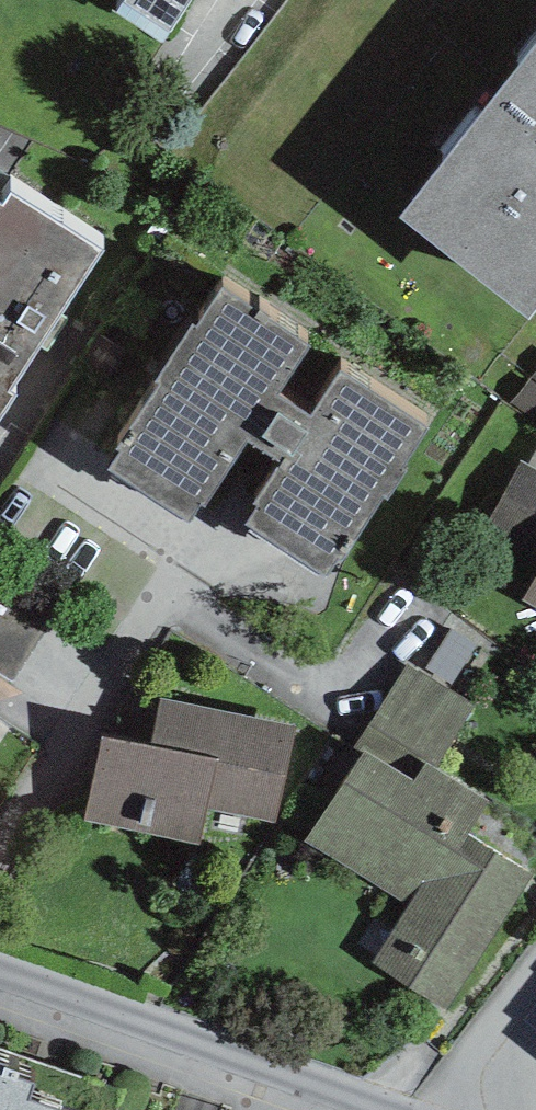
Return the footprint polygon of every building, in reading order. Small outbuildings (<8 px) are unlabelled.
[(170,31),(191,0),(124,0),(170,31)] [(398,212),(529,315),(535,306),(535,36),(398,212)] [(14,393),(8,388),(103,246),(11,189),(1,201),(0,201),(0,415),(14,393)] [(309,342),(224,286),(199,323),(194,320),(114,442),(121,447),(109,465),(188,517),(201,496),(206,500),(248,436),(256,440),(262,432),(293,452),(283,468),(277,464),(254,499),(258,502),(246,521),(329,576),(384,493),(387,495),(406,466),(401,463),(426,426),(339,370),(324,393),(330,398),(309,430),(279,410),(286,399),(276,392),(309,342)] [(520,462),(487,525),(535,555),(535,470),(520,462)] [(522,595),(535,603),(535,574),(522,595)] [(305,838),(408,904),(372,961),(447,1009),(533,875),(467,832),(488,801),(436,767),(475,706),(408,663),(351,751),(358,755),(305,838)] [(150,743),(100,734),(84,820),(201,842),(207,809),(276,822),(295,722),(159,697),(150,743)] [(62,1108),(30,1096),(35,1082),(9,1072),(12,1064),(0,1059),(0,1109),(61,1109),(62,1108)]
